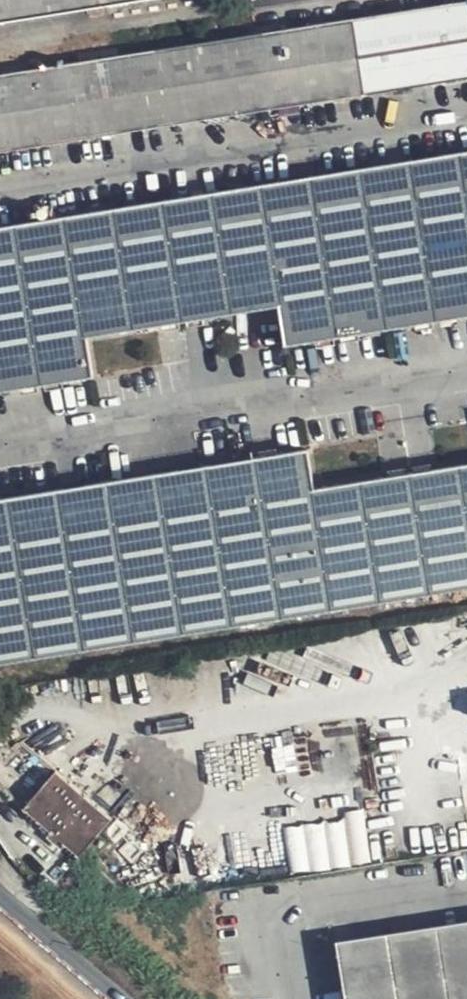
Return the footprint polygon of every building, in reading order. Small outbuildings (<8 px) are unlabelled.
[(146,0),(0,0),(0,23),(146,0)] [(0,75),(0,152),(466,79),(466,1),(0,75)] [(0,229),(0,392),(91,377),(84,337),(279,305),(286,346),(466,316),(466,154),(0,229)] [(466,589),(466,466),(314,491),(306,452),(0,502),(0,664),(466,589)] [(57,766),(23,806),(50,829),(45,834),(61,848),(68,841),(81,852),(113,815),(57,766)] [(367,816),(287,824),(291,870),(371,863),(367,816)] [(340,949),(346,998),(466,998),(466,930),(340,949)]
